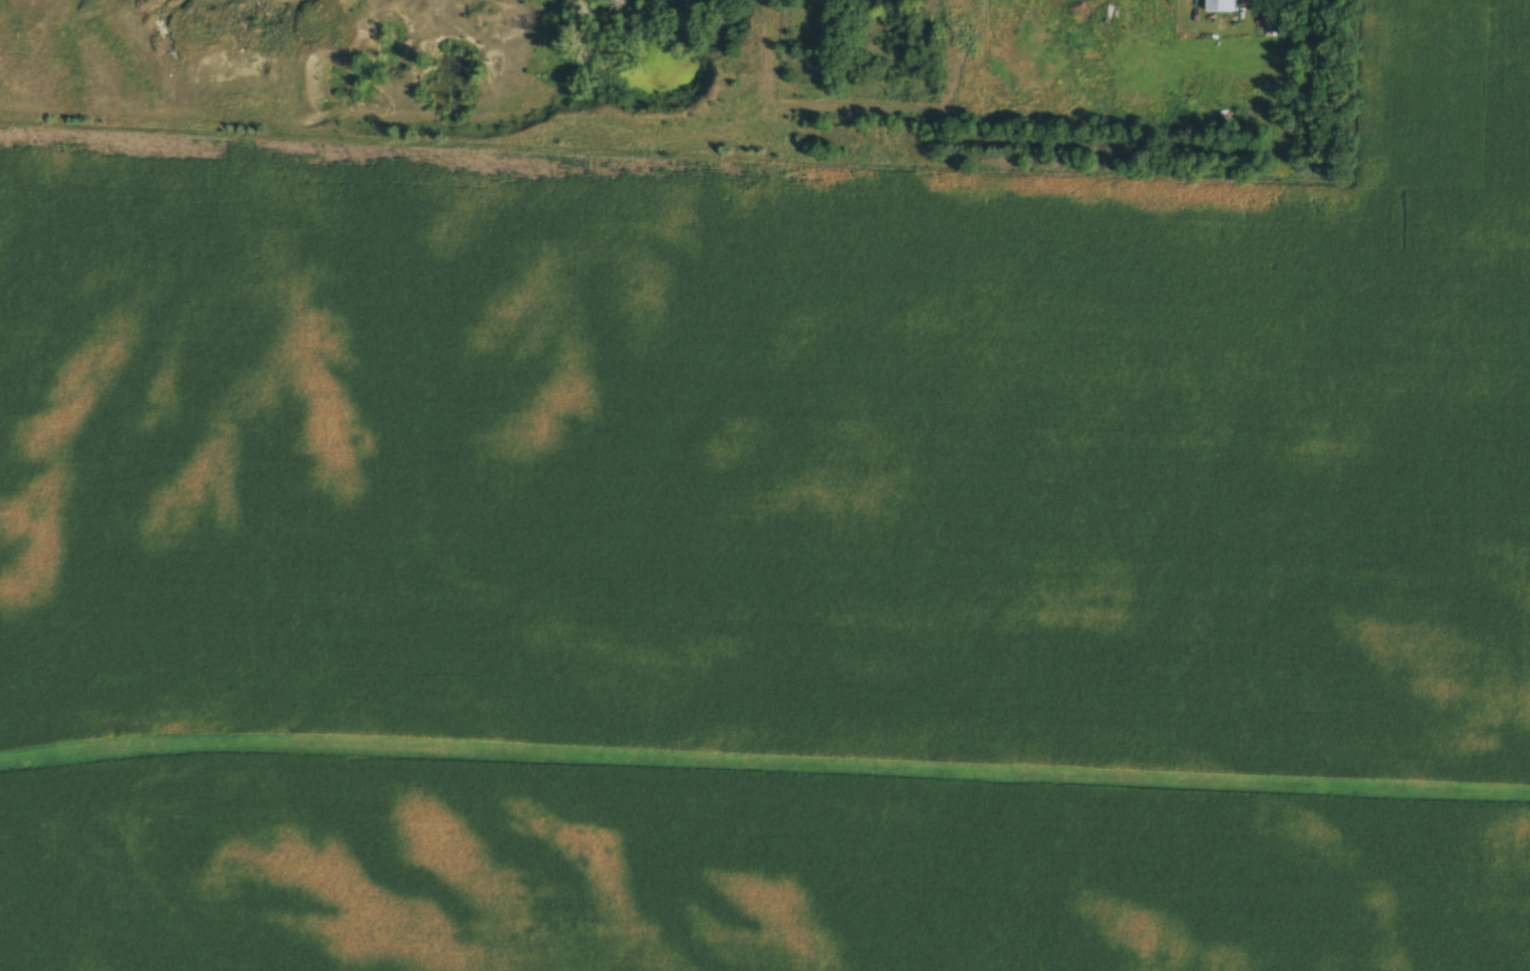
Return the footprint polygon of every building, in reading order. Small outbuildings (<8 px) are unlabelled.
[(1236,0),(1205,0),(1205,13),(1236,13),(1236,0)]
